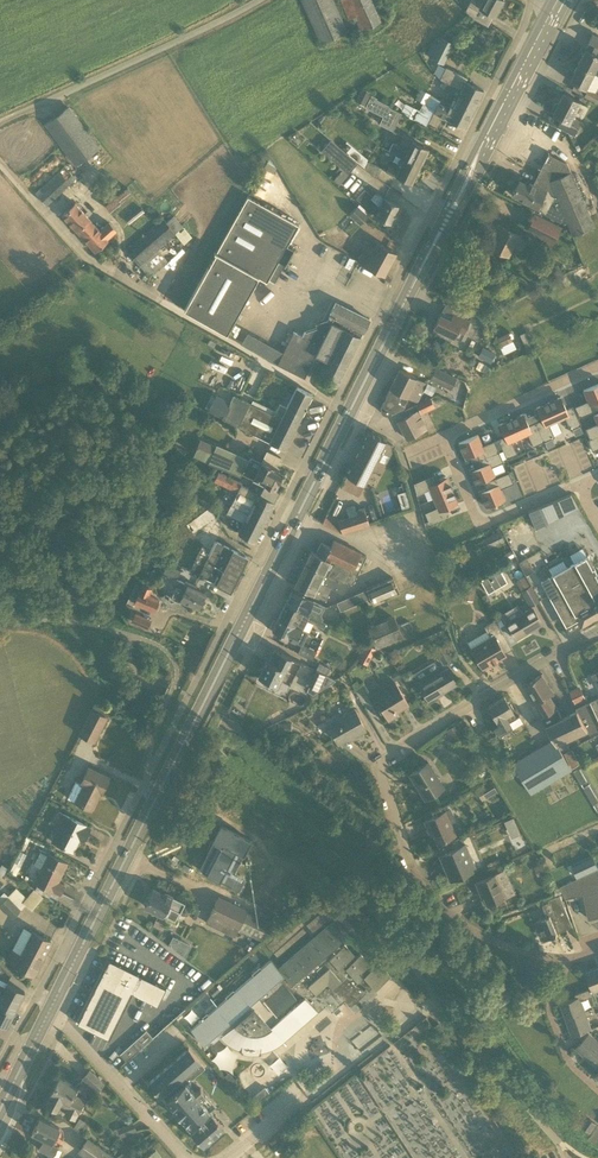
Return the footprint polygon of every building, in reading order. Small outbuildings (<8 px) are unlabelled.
[(321,43),(347,31),(334,0),(302,0),(321,43)] [(371,0),(340,0),(348,19),(357,15),(363,28),(380,20),(371,0)] [(479,7),(495,15),(503,0),(471,0),(468,5),(478,10),(479,7)] [(471,34),(467,42),(475,47),(479,38),(471,34)] [(592,34),(588,41),(590,42),(588,47),(589,47),(587,50),(587,51),(585,50),(577,65),(597,76),(597,37),(592,34)] [(442,63),(453,43),(441,37),(430,57),(442,63)] [(577,65),(569,80),(585,89),(593,73),(597,76),(577,65)] [(477,104),(483,90),(466,81),(468,78),(446,67),(440,79),(449,83),(448,85),(454,88),(460,92),(459,95),(477,104)] [(470,117),(477,104),(459,95),(460,92),(454,88),(448,85),(445,89),(449,91),(446,97),(451,100),(449,104),(450,107),(470,117)] [(362,87),(362,88),(355,101),(365,105),(371,92),(362,87)] [(450,107),(449,104),(448,102),(441,98),(440,101),(421,89),(416,98),(423,102),(419,111),(405,103),(401,111),(427,126),(434,113),(465,128),(470,117),(450,107)] [(597,100),(597,94),(588,89),(584,95),(597,102),(597,100)] [(574,135),(581,121),(572,116),(580,101),(563,93),(558,103),(555,103),(552,109),(553,112),(552,114),(561,118),(557,126),(574,135)] [(393,130),(401,113),(390,107),(390,105),(377,99),(378,97),(372,94),(365,107),(383,116),(379,123),(393,130)] [(77,164),(86,157),(97,148),(68,107),(46,123),(77,164)] [(427,149),(413,141),(405,136),(402,142),(398,140),(397,144),(393,142),(389,150),(397,154),(419,166),(420,164),(422,164),(424,159),(423,157),(427,149)] [(348,173),(357,163),(330,139),(321,150),(348,173)] [(346,141),(342,146),(348,151),(352,146),(346,141)] [(419,166),(397,154),(389,150),(389,151),(401,157),(397,164),(392,162),(386,173),(395,178),(396,176),(411,182),(415,173),(417,173),(420,169),(418,167),(419,166)] [(595,225),(568,164),(551,155),(544,169),(565,219),(566,219),(573,235),(595,225)] [(365,157),(360,163),(365,168),(368,161),(367,160),(368,159),(365,157)] [(377,178),(381,167),(368,161),(365,168),(377,178)] [(35,193),(45,204),(75,177),(64,166),(35,193)] [(565,219),(544,169),(535,186),(529,183),(528,185),(519,180),(511,194),(538,206),(538,207),(541,209),(544,213),(560,222),(565,219)] [(110,210),(120,201),(119,200),(130,190),(127,187),(105,204),(110,210)] [(372,196),(365,189),(357,197),(375,214),(391,223),(392,221),(394,221),(396,216),(395,214),(399,205),(385,197),(380,207),(370,198),(372,196)] [(293,249),(287,246),(299,225),(247,196),(184,310),(226,334),(258,277),(267,282),(279,260),(285,264),(284,265),(285,266),(294,248),(293,249)] [(79,233),(91,221),(75,204),(62,214),(79,233)] [(360,224),(368,216),(358,206),(350,215),(360,224)] [(129,223),(144,211),(141,207),(126,219),(129,223)] [(553,242),(560,228),(534,214),(527,228),(553,242)] [(183,226),(174,215),(166,222),(163,219),(127,249),(149,276),(167,260),(158,248),(183,226)] [(344,225),(351,218),(347,215),(341,222),(344,225)] [(350,235),(359,226),(353,220),(345,229),(350,235)] [(99,230),(91,221),(79,233),(95,251),(108,240),(107,238),(115,230),(109,222),(99,230)] [(509,255),(518,235),(496,224),(492,233),(495,235),(490,246),(509,255)] [(384,276),(396,253),(376,243),(369,256),(363,253),(358,262),(384,276)] [(363,331),(369,319),(337,303),(330,316),(328,319),(316,323),(317,328),(304,332),(302,337),(293,332),(284,351),(277,364),(299,374),(303,365),(310,369),(315,372),(322,359),(328,362),(319,377),(336,386),(361,336),(360,335),(362,331),(363,331)] [(464,333),(470,320),(453,313),(450,319),(440,314),(434,328),(453,337),(457,330),(464,333)] [(505,353),(516,346),(508,331),(496,337),(505,353)] [(486,349),(481,358),(491,363),(495,354),(486,349)] [(310,369),(303,365),(299,374),(305,377),(309,369),(310,369)] [(450,389),(456,377),(435,367),(430,379),(450,389)] [(417,401),(423,390),(421,389),(424,382),(416,378),(416,377),(399,369),(382,406),(381,409),(381,412),(384,414),(387,415),(389,414),(403,409),(403,408),(405,406),(408,400),(407,398),(408,398),(408,397),(417,401)] [(583,390),(588,401),(575,406),(579,417),(597,409),(597,384),(583,390)] [(285,449),(312,394),(297,386),(286,407),(280,404),(276,411),(253,400),(252,403),(250,402),(249,403),(233,396),(230,403),(216,396),(209,410),(223,417),(222,418),(284,448),(283,449),(284,450),(285,449)] [(549,402),(557,421),(565,417),(570,429),(581,424),(572,405),(566,408),(561,396),(553,400),(553,399),(549,401),(550,402),(549,402)] [(429,410),(435,407),(431,398),(425,401),(429,410)] [(549,424),(557,421),(549,402),(548,402),(547,402),(543,404),(544,404),(536,407),(542,419),(535,422),(544,441),(554,436),(549,424)] [(407,439),(427,429),(418,411),(398,421),(407,439)] [(544,441),(535,422),(529,425),(523,413),(516,417),(516,416),(512,418),(511,419),(520,438),(528,434),(533,446),(544,441)] [(597,435),(597,413),(594,414),(597,423),(585,428),(590,438),(597,435)] [(512,441),(520,438),(511,419),(510,419),(506,421),(499,424),(504,436),(498,439),(507,458),(517,453),(512,441)] [(380,473),(393,446),(392,445),(368,432),(341,486),(359,495),(365,484),(373,470),(380,473)] [(477,452),(479,459),(499,451),(494,440),(482,445),(478,434),(459,442),(460,446),(461,450),(462,450),(465,457),(477,452)] [(590,438),(587,439),(592,451),(597,448),(597,435),(590,438)] [(216,446),(208,461),(240,477),(242,472),(263,482),(274,489),(275,488),(280,479),(283,480),(286,474),(284,473),(285,472),(278,469),(281,462),(279,461),(281,457),(280,457),(279,457),(266,451),(261,461),(250,455),(249,458),(217,444),(216,446)] [(499,451),(479,459),(482,465),(470,470),(474,478),(473,478),(475,482),(476,483),(495,475),(491,467),(503,462),(499,451)] [(248,488),(241,485),(242,482),(219,471),(214,481),(237,492),(238,491),(272,508),(280,491),(275,488),(274,489),(263,482),(261,485),(252,480),(248,488)] [(483,483),(486,489),(480,492),(483,499),(482,499),(484,503),(486,507),(505,499),(500,488),(513,483),(509,472),(483,483)] [(433,498),(452,490),(451,488),(452,488),(450,484),(446,477),(435,482),(432,475),(414,483),(417,494),(429,489),(433,498)] [(453,492),(452,490),(433,498),(437,507),(425,512),(429,523),(449,515),(446,509),(458,504),(455,496),(454,492),(453,492)] [(255,541),(272,508),(238,491),(237,492),(227,513),(244,522),(239,534),(255,541)] [(397,494),(402,510),(411,507),(406,491),(397,494)] [(529,514),(539,531),(578,510),(570,497),(529,514)] [(342,533),(369,524),(364,510),(356,512),(357,515),(339,521),(342,533)] [(500,532),(482,540),(483,541),(486,548),(504,540),(500,532)] [(204,534),(187,566),(220,581),(235,550),(204,534)] [(333,540),(330,546),(321,542),(315,554),(311,551),(305,563),(349,584),(353,583),(366,556),(361,553),(333,540)] [(546,591),(565,626),(577,620),(581,626),(596,618),(593,613),(597,610),(597,576),(587,556),(552,575),(558,585),(546,591)] [(345,591),(349,584),(305,563),(294,585),(326,600),(332,588),(342,593),(345,591)] [(168,564),(164,573),(177,578),(180,569),(168,564)] [(500,568),(480,579),(488,592),(507,581),(500,568)] [(523,576),(515,581),(520,589),(528,585),(523,576)] [(392,577),(366,589),(369,597),(372,605),(400,593),(392,577)] [(194,588),(196,585),(186,580),(183,588),(178,585),(173,594),(181,598),(181,599),(198,606),(205,593),(194,588)] [(141,585),(134,602),(153,611),(159,600),(148,595),(150,590),(141,585)] [(530,606),(538,601),(529,586),(521,591),(530,606)] [(464,587),(462,598),(473,601),(475,589),(464,587)] [(366,589),(348,597),(353,605),(369,597),(366,589)] [(319,618),(325,606),(292,590),(286,603),(301,610),(302,609),(319,618)] [(301,610),(286,603),(278,617),(294,624),(303,629),(307,620),(324,628),(326,623),(319,619),(319,618),(302,609),(301,610)] [(515,639),(542,624),(532,607),(505,623),(515,639)] [(146,627),(150,620),(137,614),(133,622),(146,627)] [(376,646),(402,635),(394,615),(367,627),(376,646)] [(308,632),(303,629),(294,624),(278,617),(272,630),(288,638),(302,644),(308,632)] [(483,668),(506,655),(499,644),(507,639),(495,620),(484,626),(490,637),(471,648),(483,668)] [(367,664),(375,648),(365,643),(356,658),(367,664)] [(435,648),(443,664),(452,658),(443,643),(435,648)] [(287,691),(300,663),(275,650),(274,650),(282,654),(277,665),(266,660),(262,668),(260,668),(258,673),(259,675),(258,676),(287,691)] [(319,663),(316,670),(328,675),(331,669),(332,669),(319,663)] [(450,673),(448,668),(441,672),(439,668),(418,680),(429,699),(434,697),(457,683),(450,673)] [(398,669),(390,675),(394,681),(402,675),(398,669)] [(554,710),(546,697),(554,693),(542,674),(527,683),(546,715),(542,717),(554,739),(557,744),(562,752),(570,748),(566,740),(588,730),(578,710),(563,717),(557,708),(554,710)] [(396,712),(408,704),(397,684),(372,699),(378,708),(380,706),(388,721),(398,715),(396,712)] [(577,705),(587,700),(581,687),(571,691),(577,705)] [(516,718),(504,697),(488,706),(499,724),(494,727),(499,737),(513,729),(509,722),(516,718)] [(590,702),(589,701),(576,708),(578,710),(588,730),(591,734),(597,731),(597,698),(590,702)] [(94,742),(107,716),(107,715),(93,708),(79,734),(83,736),(94,742)] [(355,736),(366,730),(355,710),(328,725),(338,742),(354,733),(355,736)] [(291,722),(278,723),(279,733),(291,732),(291,722)] [(451,737),(462,732),(458,725),(447,730),(451,737)] [(459,747),(449,754),(457,767),(462,764),(467,772),(481,763),(464,736),(456,741),(459,747)] [(572,770),(562,752),(557,744),(554,739),(513,763),(532,794),(572,770)] [(577,757),(569,762),(572,768),(580,763),(577,757)] [(425,799),(443,787),(428,762),(409,773),(425,799)] [(483,766),(476,770),(480,779),(487,775),(483,766)] [(99,798),(109,777),(88,767),(80,782),(76,780),(68,797),(75,801),(91,809),(97,797),(99,798)] [(579,768),(574,771),(581,784),(587,781),(579,768)] [(481,799),(497,791),(491,778),(474,785),(481,799)] [(595,805),(597,803),(597,798),(591,785),(585,788),(595,805)] [(438,842),(456,834),(446,810),(425,819),(429,830),(432,829),(438,842)] [(82,832),(87,834),(90,827),(67,815),(54,842),(73,851),(82,832)] [(513,817),(504,821),(508,829),(517,825),(513,817)] [(216,843),(202,871),(231,886),(237,875),(232,873),(236,864),(229,861),(234,851),(243,855),(251,839),(220,823),(211,841),(216,843)] [(450,880),(476,869),(465,844),(440,855),(450,880)] [(60,893),(64,884),(58,881),(67,862),(48,853),(33,881),(53,891),(53,890),(60,893)] [(571,866),(577,878),(597,868),(597,866),(593,856),(571,866)] [(543,863),(534,867),(538,876),(547,872),(543,863)] [(560,886),(566,898),(584,894),(586,907),(589,918),(597,917),(597,869),(560,886)] [(506,897),(496,873),(476,882),(482,896),(484,895),(487,904),(506,897)] [(34,888),(23,902),(32,910),(43,896),(34,888)] [(164,895),(153,889),(149,897),(147,897),(145,901),(146,903),(144,906),(163,915),(168,906),(179,911),(184,902),(165,893),(164,895)] [(544,939),(558,933),(558,932),(565,929),(562,921),(570,918),(560,896),(548,901),(552,910),(549,912),(550,915),(536,921),(538,926),(537,928),(536,930),(536,932),(537,933),(539,934),(541,934),(544,939)] [(0,904),(0,905),(13,917),(21,909),(7,897),(0,904)] [(258,916),(248,911),(219,897),(209,915),(223,922),(220,929),(235,936),(239,929),(261,940),(277,925),(281,916),(262,907),(258,916)] [(341,948),(337,944),(345,937),(332,922),(278,968),(271,960),(261,968),(260,966),(252,973),(253,975),(235,991),(233,989),(225,996),(227,998),(208,1014),(207,1012),(199,1019),(200,1021),(191,1029),(204,1044),(219,1031),(222,1035),(220,1037),(222,1039),(228,1044),(234,1047),(241,1050),(241,1052),(245,1053),(248,1054),(249,1051),(254,1051),(253,1054),(261,1054),(261,1053),(261,1051),(269,1050),(276,1046),(283,1041),(286,1045),(286,1044),(278,1035),(282,1032),(286,1036),(289,1033),(290,1035),(325,1005),(331,1012),(344,1000),(348,1005),(350,1004),(355,1010),(367,999),(360,991),(364,988),(367,991),(373,986),(375,989),(390,976),(378,962),(372,967),(360,954),(356,958),(344,944),(341,948)] [(21,954),(13,949),(6,961),(33,975),(51,940),(33,931),(21,954)] [(172,936),(168,945),(175,950),(180,940),(172,936)] [(174,958),(171,962),(205,989),(213,979),(181,954),(176,960),(174,958)] [(157,1006),(166,988),(109,960),(77,1024),(109,1039),(132,993),(157,1006)] [(594,992),(597,990),(597,968),(586,973),(592,988),(594,992)] [(0,984),(0,1004),(14,1012),(25,991),(7,982),(5,987),(0,984)] [(217,986),(211,991),(214,995),(220,989),(217,986)] [(585,1010),(581,1000),(595,994),(594,992),(592,988),(575,994),(577,997),(561,1003),(566,1019),(594,1010),(593,1007),(585,1010)] [(14,1012),(0,1004),(0,1022),(7,1025),(14,1012)] [(590,1033),(588,1029),(592,1028),(587,1016),(595,1012),(594,1010),(566,1019),(572,1035),(580,1032),(583,1039),(590,1033)] [(438,1023),(433,1027),(439,1035),(445,1031),(438,1023)] [(139,1050),(153,1037),(147,1030),(133,1042),(139,1050)] [(597,1046),(597,1041),(590,1033),(583,1039),(575,1048),(588,1059),(597,1046)] [(126,1061),(139,1050),(133,1042),(120,1054),(126,1061)] [(588,1059),(597,1068),(597,1046),(588,1059)] [(200,1088),(195,1092),(186,1082),(205,1066),(188,1047),(148,1082),(160,1097),(163,1095),(175,1110),(179,1115),(180,1115),(189,1126),(190,1126),(193,1130),(191,1132),(203,1146),(224,1128),(212,1114),(213,1114),(209,1109),(215,1104),(200,1088)] [(96,1091),(103,1083),(90,1070),(83,1078),(96,1091)] [(78,1113),(82,1104),(70,1099),(77,1086),(59,1078),(51,1094),(52,1094),(47,1105),(56,1109),(59,1103),(68,1108),(65,1114),(74,1118),(77,1112),(78,1113)] [(256,1103),(269,1093),(265,1087),(252,1098),(256,1103)] [(580,1100),(597,1112),(597,1101),(585,1093),(580,1100)] [(81,1130),(86,1121),(80,1117),(74,1126),(81,1130)] [(52,1145),(60,1129),(39,1118),(32,1133),(33,1133),(44,1139),(38,1149),(52,1156),(56,1147),(52,1145)] [(592,1120),(585,1129),(590,1133),(596,1124),(592,1120)] [(122,1127),(118,1129),(121,1137),(125,1135),(136,1130),(133,1123),(122,1127)] [(117,1157),(88,1137),(78,1151),(88,1157),(116,1157),(117,1157)] [(156,1150),(151,1154),(151,1153),(144,1157),(162,1157),(156,1150)]
